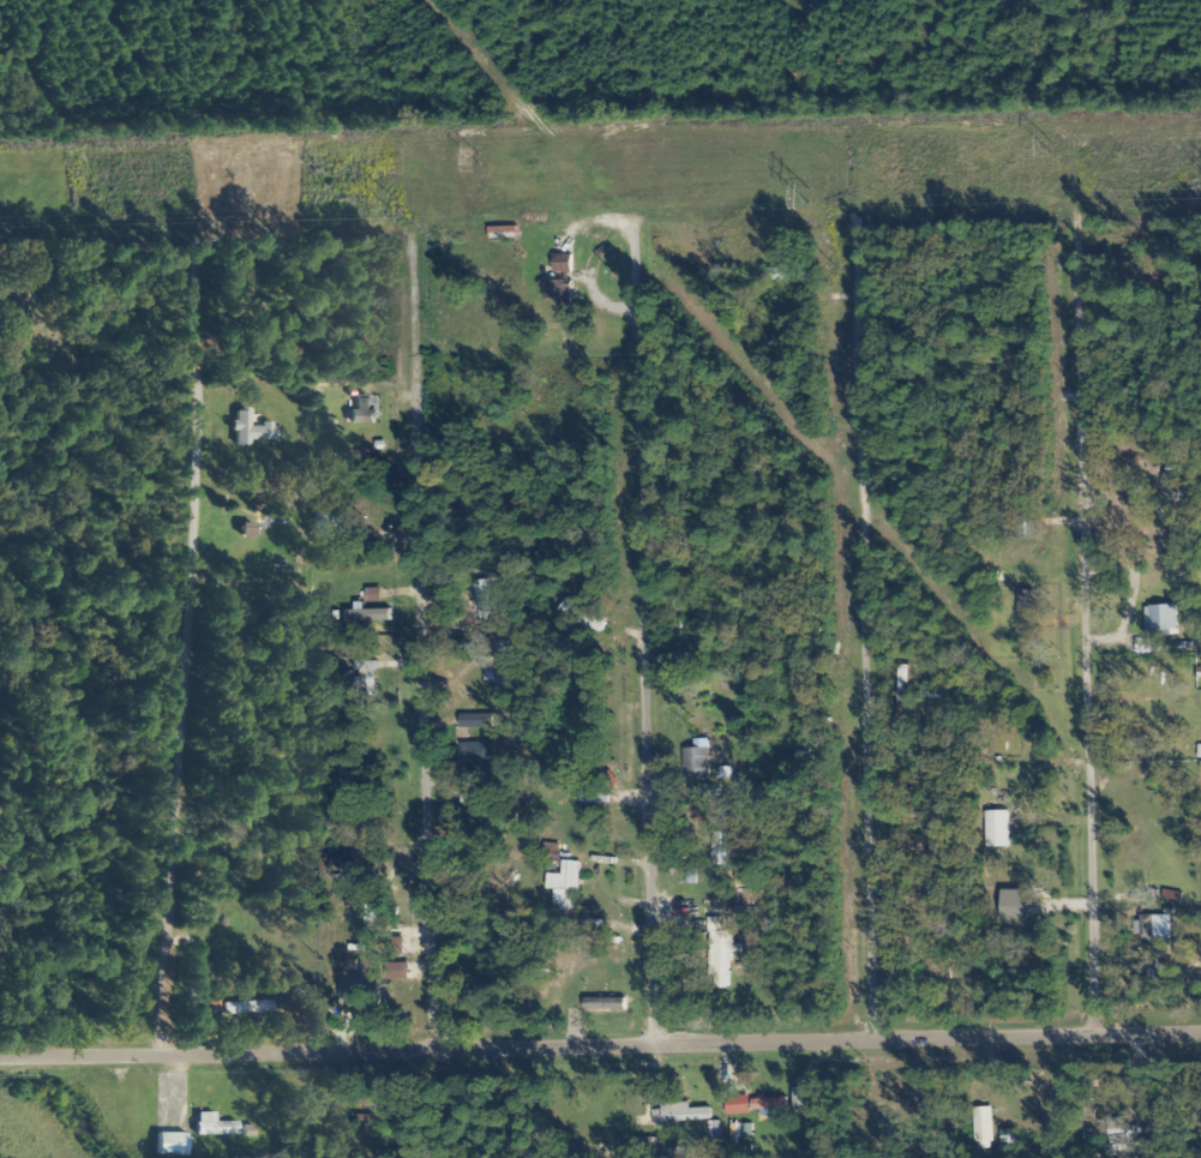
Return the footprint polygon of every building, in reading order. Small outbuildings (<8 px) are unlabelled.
[(571,254),(553,254),(552,279),(540,279),(540,298),(558,299),(558,312),(570,312),(571,254)] [(368,400),(351,399),(350,423),(375,424),(376,410),(367,410),(368,400)] [(476,577),(464,577),(464,626),(476,626),(476,577)] [(1016,611),(1035,612),(1035,589),(1017,588),(1016,611)] [(1144,636),(1175,636),(1175,605),(1144,605),(1144,636)] [(506,643),(493,643),(493,657),(481,657),(481,682),(506,682),(506,643)] [(906,665),(897,665),(897,718),(906,718),(906,665)] [(460,727),(491,727),(491,715),(460,715),(460,727)] [(490,766),(490,743),(460,743),(460,766),(490,766)] [(709,749),(683,748),(683,779),(708,780),(709,749)] [(486,803),(486,780),(461,780),(461,803),(486,803)] [(1007,847),(1006,811),(984,811),(984,847),(1007,847)] [(542,868),(557,869),(559,837),(544,836),(542,868)] [(579,861),(562,861),(561,874),(548,874),(547,890),(555,890),(554,910),(572,910),(572,894),(579,894),(579,861)] [(1001,898),(1001,919),(1028,919),(1028,898),(1001,898)] [(1169,915),(1139,915),(1139,938),(1169,938),(1169,915)] [(731,989),(731,917),(708,917),(708,989),(731,989)] [(267,1002),(222,1002),(222,1015),(267,1015),(267,1002)] [(785,1098),(749,1099),(749,1110),(785,1109),(785,1098)] [(688,1108),(688,1103),(658,1103),(658,1121),(710,1121),(710,1108),(688,1108)] [(971,1148),(988,1148),(988,1108),(971,1108),(971,1148)] [(213,1113),(194,1113),(194,1135),(235,1135),(235,1122),(213,1122),(213,1113)] [(720,1121),(706,1124),(708,1138),(723,1136),(720,1121)] [(1125,1141),(1125,1128),(1107,1128),(1107,1141),(1125,1141)] [(185,1156),(185,1133),(156,1133),(156,1156),(185,1156)]
